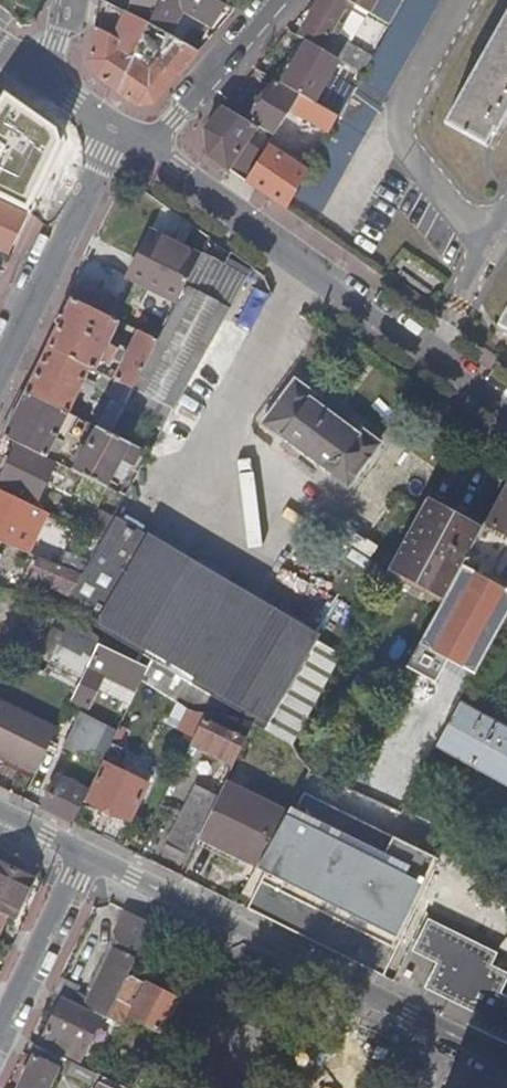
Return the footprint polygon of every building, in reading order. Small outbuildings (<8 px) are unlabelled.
[(135,16),(126,12),(103,0),(98,0),(88,58),(94,76),(117,92),(133,57),(128,53),(130,48),(122,44),(135,16)] [(126,12),(129,5),(123,2),(122,1),(120,0),(103,0),(126,12)] [(129,5),(126,12),(135,16),(148,23),(159,0),(132,0),(129,5)] [(148,23),(171,36),(185,8),(189,10),(196,14),(212,22),(222,4),(216,0),(159,0),(148,23)] [(441,0),(408,0),(297,200),(322,214),(441,0)] [(345,0),(320,0),(298,37),(307,42),(321,50),(348,2),(345,0)] [(348,2),(389,25),(403,0),(345,0),(348,2)] [(185,8),(171,36),(182,42),(196,14),(189,10),(185,8)] [(445,123),(488,148),(506,114),(506,12),(445,123)] [(171,36),(148,23),(138,45),(155,53),(144,64),(133,57),(117,92),(137,105),(153,104),(198,51),(182,42),(171,36)] [(313,103),(339,60),(321,50),(307,42),(282,84),(299,95),(313,103)] [(273,137),(289,111),(299,95),(282,84),(274,80),(249,123),(256,127),(273,137)] [(5,93),(0,100),(0,133),(8,138),(2,146),(10,153),(6,161),(22,169),(16,181),(6,177),(0,189),(0,192),(8,196),(6,201),(28,212),(60,146),(56,129),(5,93)] [(312,143),(321,147),(338,117),(313,103),(299,95),(289,111),(319,129),(312,143)] [(207,156),(245,182),(262,153),(246,142),(256,127),(249,123),(223,107),(204,129),(207,156)] [(254,188),(286,211),(314,160),(307,157),(299,172),(276,156),(254,188)] [(8,252),(26,215),(0,202),(0,248),(8,252)] [(229,311),(247,280),(202,255),(185,287),(229,311)] [(81,280),(73,297),(110,316),(119,299),(81,280)] [(133,390),(174,410),(229,311),(185,287),(159,340),(133,390)] [(73,297),(49,347),(90,368),(94,370),(100,359),(110,364),(118,349),(108,344),(120,320),(110,316),(73,297)] [(506,331),(506,308),(497,325),(506,331)] [(116,381),(133,390),(159,340),(141,331),(116,381)] [(49,347),(27,391),(68,412),(75,399),(82,403),(86,397),(77,393),(90,368),(49,347)] [(127,402),(133,390),(116,381),(109,393),(127,402)] [(291,385),(262,425),(349,488),(376,450),(375,440),(365,433),(356,434),(310,401),(309,392),(299,385),(291,385)] [(27,391),(4,436),(46,457),(64,420),(68,412),(27,391)] [(68,412),(64,420),(89,433),(93,425),(68,412)] [(74,471),(106,487),(130,443),(98,427),(74,471)] [(19,445),(0,483),(36,501),(55,464),(19,445)] [(115,492),(125,497),(150,453),(139,448),(115,492)] [(506,536),(506,486),(486,524),(506,536)] [(0,489),(0,533),(4,535),(9,525),(22,500),(0,489)] [(428,500),(483,529),(486,524),(431,494),(428,500)] [(22,500),(9,525),(29,534),(41,510),(22,500)] [(404,545),(458,575),(483,529),(428,500),(404,545)] [(70,595),(63,608),(106,634),(153,662),(143,681),(190,711),(207,713),(252,720),(254,722),(265,730),(316,641),(114,521),(83,576),(82,575),(70,595)] [(467,561),(502,580),(506,570),(506,536),(486,524),(483,529),(467,561)] [(400,550),(455,580),(458,575),(404,545),(400,550)] [(59,566),(82,575),(90,561),(65,551),(59,566)] [(25,575),(70,595),(82,575),(59,566),(34,555),(25,575)] [(479,668),(506,616),(506,583),(502,580),(467,561),(412,661),(438,676),(451,653),(479,668)] [(99,636),(68,612),(64,622),(68,624),(63,635),(53,657),(45,674),(77,689),(99,646),(102,640),(99,636)] [(53,657),(63,635),(52,630),(42,651),(53,657)] [(143,681),(102,640),(99,646),(77,689),(72,700),(90,708),(105,677),(137,692),(143,681)] [(433,745),(436,746),(460,703),(457,701),(433,745)] [(436,746),(506,787),(506,730),(460,703),(436,746)] [(0,721),(0,754),(36,772),(58,729),(8,705),(0,721)] [(252,720),(207,713),(205,717),(194,739),(191,745),(226,762),(233,766),(254,722),(252,720)] [(194,739),(205,717),(188,714),(179,732),(194,739)] [(80,723),(77,729),(82,732),(85,725),(80,723)] [(112,743),(115,736),(95,726),(91,724),(85,736),(109,748),(112,743)] [(72,730),(65,745),(102,762),(109,748),(85,736),(72,730)] [(109,748),(102,762),(105,764),(87,800),(130,821),(148,784),(114,768),(124,749),(112,743),(109,748)] [(225,782),(233,766),(226,762),(194,787),(166,845),(189,856),(199,836),(202,831),(225,782)] [(57,778),(42,808),(73,824),(88,792),(57,778)] [(288,813),(225,782),(202,831),(199,836),(259,866),(288,813)] [(332,937),(326,949),(353,962),(359,950),(384,962),(433,861),(308,799),(257,900),(332,937)] [(5,915),(9,917),(14,919),(32,881),(0,865),(0,925),(5,915)] [(129,976),(154,925),(127,911),(115,936),(115,947),(86,1008),(102,1016),(108,1019),(129,976)] [(0,925),(0,937),(9,917),(5,915),(0,925)] [(506,1039),(506,999),(500,995),(506,981),(506,976),(490,967),(496,955),(433,924),(421,950),(446,962),(433,986),(482,1011),(477,1023),(506,1039)] [(108,1019),(126,1028),(132,1017),(164,1033),(181,1001),(129,976),(108,1019)] [(77,988),(59,979),(53,992),(64,997),(71,1001),(77,988)] [(102,1016),(86,1008),(71,1001),(64,997),(46,1036),(59,1042),(83,1054),(102,1016)] [(80,1061),(83,1054),(59,1042),(56,1049),(80,1061)] [(58,1068),(35,1057),(19,1087),(48,1087),(58,1068)] [(97,1075),(70,1062),(63,1075),(89,1087),(90,1087),(97,1075)] [(104,1079),(99,1087),(123,1087),(104,1079)]
